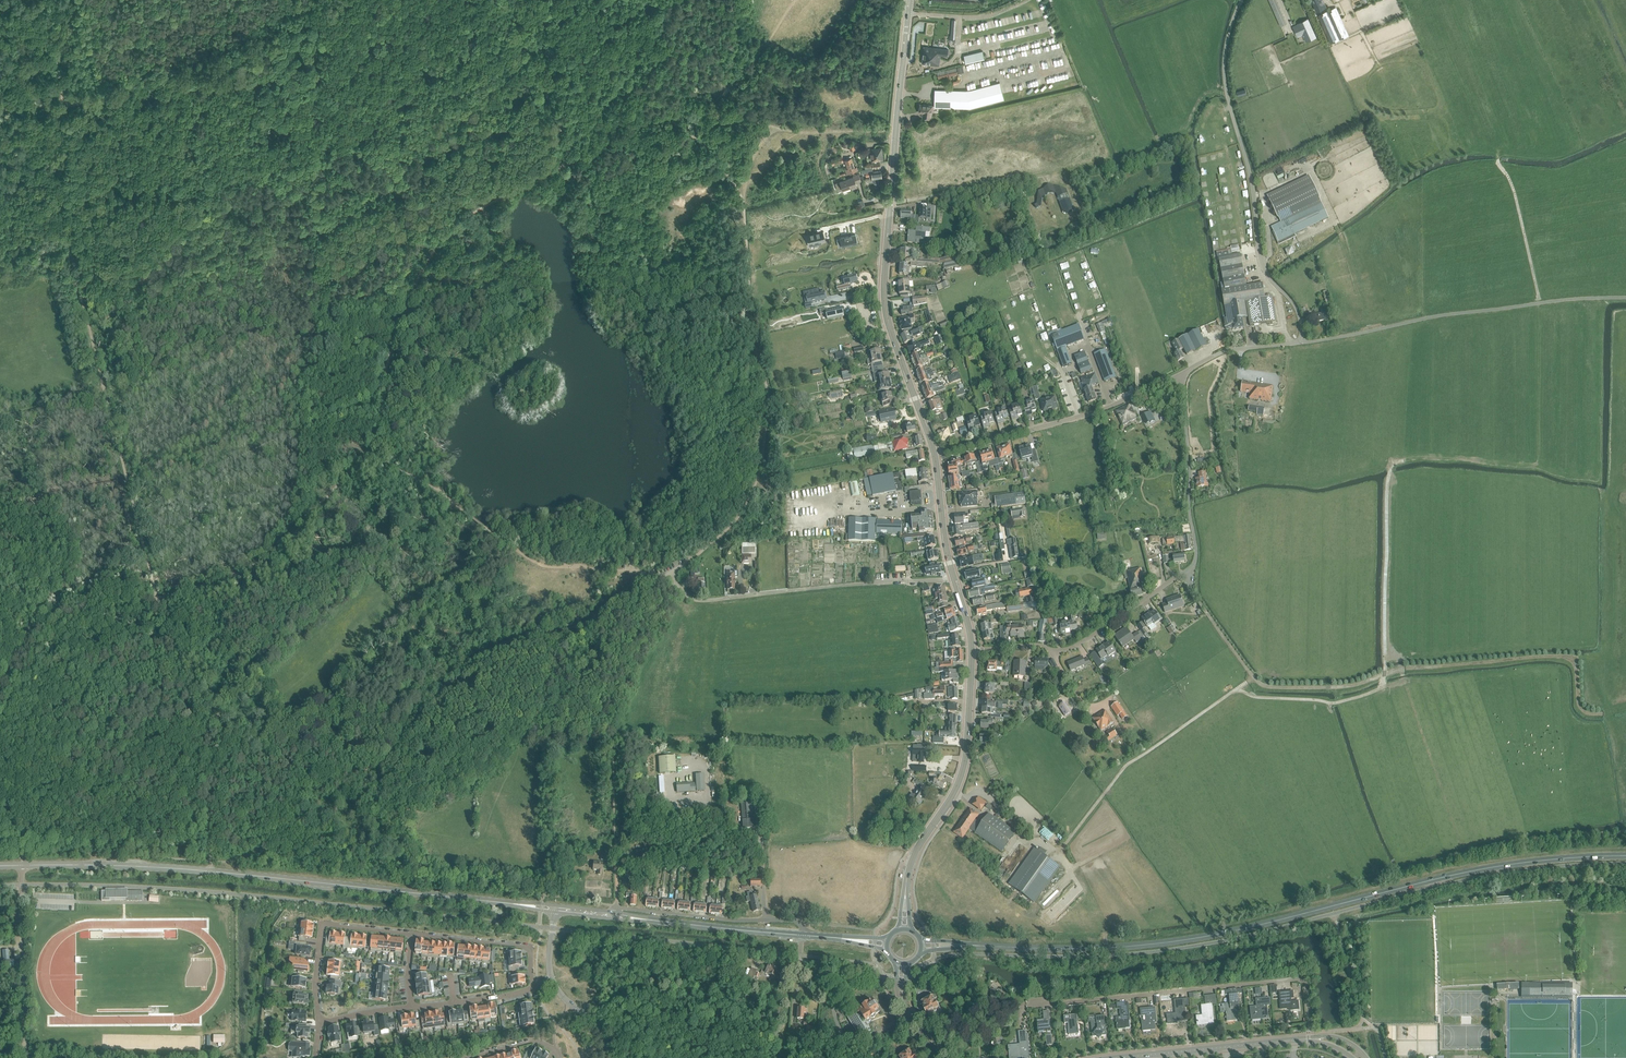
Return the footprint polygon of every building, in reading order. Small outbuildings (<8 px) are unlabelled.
[(1276,0),(1269,0),(1281,26),(1287,23),(1276,0)] [(1316,11),(1324,7),(1321,0),(1311,0),(1316,11)] [(1326,11),(1318,15),(1331,43),(1348,35),(1341,18),(1336,7),(1331,9),(1326,11)] [(1298,24),(1293,26),(1297,36),(1302,34),(1306,42),(1316,37),(1308,19),(1298,24)] [(923,60),(922,64),(939,66),(940,56),(947,56),(948,50),(941,49),(924,47),(922,59),(923,60)] [(982,51),(964,56),(966,64),(984,59),(982,51)] [(956,68),(937,72),(938,76),(939,78),(947,76),(950,75),(957,74),(958,74),(956,68)] [(935,90),(935,107),(970,109),(970,108),(1004,99),(999,83),(970,90),(965,91),(935,90)] [(923,113),(923,117),(931,118),(933,106),(920,104),(919,113),(923,113)] [(881,148),(870,149),(871,162),(883,160),(881,148)] [(843,161),(842,158),(841,156),(831,160),(832,165),(843,161)] [(847,174),(856,171),(852,158),(845,160),(847,168),(845,169),(847,174)] [(866,177),(869,176),(869,179),(872,179),(872,182),(874,183),(875,184),(876,184),(877,183),(878,183),(878,182),(878,181),(878,180),(877,180),(877,179),(876,178),(881,177),(880,171),(873,172),(872,169),(866,169),(861,170),(862,174),(865,173),(866,177)] [(853,175),(853,177),(840,182),(842,190),(851,187),(851,188),(854,188),(853,187),(857,185),(856,183),(861,181),(860,178),(858,173),(853,175)] [(1269,197),(1280,223),(1315,206),(1321,204),(1309,178),(1269,197)] [(1037,204),(1034,206),(1037,208),(1041,205),(1042,197),(1050,192),(1056,193),(1057,197),(1060,197),(1066,213),(1074,210),(1066,189),(1049,185),(1038,192),(1037,204)] [(967,210),(978,206),(976,201),(965,204),(967,210)] [(822,205),(805,209),(806,209),(808,217),(807,217),(807,218),(824,214),(822,205)] [(1322,221),(1315,206),(1280,223),(1271,227),(1278,241),(1322,221)] [(919,216),(915,216),(915,223),(919,224),(919,218),(930,218),(931,209),(928,208),(919,208),(919,216)] [(901,210),(901,218),(911,219),(910,223),(915,223),(915,216),(911,215),(912,211),(901,210)] [(907,242),(915,243),(916,239),(925,240),(926,232),(930,232),(931,228),(916,227),(916,231),(908,230),(907,242)] [(817,242),(824,241),(822,232),(819,232),(816,233),(813,234),(813,233),(810,234),(806,235),(808,243),(817,241),(817,242)] [(839,238),(836,239),(837,243),(840,243),(841,247),(844,246),(857,243),(855,235),(839,238)] [(900,257),(910,257),(911,255),(913,254),(919,254),(920,253),(919,251),(919,249),(902,247),(902,250),(901,249),(900,257)] [(1228,256),(1218,258),(1219,259),(1219,263),(1222,274),(1223,282),(1220,283),(1224,305),(1226,317),(1224,317),(1226,329),(1228,329),(1227,324),(1231,324),(1232,328),(1232,329),(1236,328),(1237,329),(1238,328),(1239,328),(1244,327),(1242,318),(1247,317),(1249,326),(1261,324),(1276,322),(1272,295),(1265,296),(1264,296),(1262,284),(1246,286),(1246,285),(1245,280),(1243,270),(1241,259),(1240,254),(1232,255),(1228,256)] [(931,260),(924,259),(923,258),(920,258),(919,259),(916,259),(915,258),(914,257),(913,258),(907,258),(905,260),(906,262),(911,262),(934,264),(943,264),(944,269),(955,267),(960,266),(958,256),(940,260),(931,259),(931,260)] [(908,267),(908,265),(900,264),(899,275),(908,275),(909,267),(908,267)] [(844,285),(840,286),(841,290),(852,287),(851,284),(858,282),(856,274),(843,277),(844,285)] [(898,282),(899,288),(910,288),(909,278),(901,279),(901,282),(898,282)] [(899,295),(902,294),(902,298),(915,297),(914,293),(910,293),(910,288),(899,288),(899,295)] [(804,304),(806,309),(812,307),(811,303),(827,299),(825,291),(806,295),(807,303),(804,304)] [(904,302),(913,302),(913,307),(927,305),(925,297),(904,298),(904,302)] [(903,308),(903,309),(901,309),(901,315),(909,314),(909,313),(913,313),(912,309),(927,306),(927,305),(913,307),(908,307),(903,308)] [(826,309),(819,310),(820,313),(825,312),(825,314),(826,314),(827,319),(827,320),(844,316),(843,315),(842,316),(841,313),(843,312),(842,308),(827,311),(826,309)] [(1321,310),(1321,313),(1315,314),(1316,322),(1330,320),(1329,309),(1321,310)] [(909,317),(899,319),(901,325),(900,326),(901,328),(901,329),(902,330),(912,328),(911,324),(915,323),(914,318),(913,314),(909,315),(909,317)] [(908,332),(901,335),(905,344),(914,340),(913,338),(921,334),(918,328),(910,332),(908,332)] [(1179,339),(1172,343),(1176,352),(1174,353),(1174,354),(1173,354),(1175,356),(1178,361),(1184,358),(1180,350),(1183,349),(1187,355),(1195,351),(1207,345),(1198,329),(1179,339)] [(1065,347),(1059,332),(1051,335),(1059,356),(1059,357),(1063,367),(1067,365),(1072,364),(1065,347)] [(945,343),(942,335),(935,338),(935,341),(938,340),(939,344),(945,343)] [(907,347),(910,353),(912,352),(913,353),(921,350),(919,346),(929,343),(928,339),(918,343),(907,347)] [(878,350),(877,347),(868,349),(869,353),(870,353),(871,358),(881,356),(880,350),(878,350)] [(1094,353),(1102,376),(1104,381),(1116,377),(1105,349),(1094,353)] [(920,353),(915,355),(911,356),(912,360),(913,363),(917,361),(927,357),(937,354),(936,351),(933,352),(933,350),(926,353),(926,354),(921,356),(920,353)] [(837,353),(835,353),(837,360),(846,358),(844,351),(837,353)] [(1081,373),(1091,370),(1084,352),(1074,355),(1081,373)] [(882,362),(881,356),(871,358),(869,358),(869,359),(867,360),(868,365),(871,364),(872,368),(883,366),(882,362)] [(927,357),(917,361),(913,363),(913,365),(914,365),(915,369),(924,365),(923,363),(929,361),(927,357)] [(924,368),(920,370),(916,371),(918,375),(917,376),(918,378),(923,376),(933,372),(931,369),(925,371),(924,368)] [(875,382),(880,381),(885,380),(890,379),(888,373),(887,370),(873,373),(875,382)] [(1082,383),(1079,384),(1081,390),(1084,389),(1084,391),(1085,394),(1089,402),(1096,399),(1094,394),(1091,387),(1099,384),(1095,374),(1094,371),(1086,374),(1087,377),(1081,379),(1082,383)] [(933,372),(923,376),(918,378),(919,380),(921,384),(929,381),(928,378),(934,376),(933,372)] [(958,373),(950,376),(948,376),(950,383),(953,382),(960,380),(958,373)] [(890,379),(885,380),(880,381),(881,386),(880,387),(880,391),(891,389),(890,386),(891,385),(890,379)] [(1271,402),(1272,394),(1273,386),(1251,383),(1242,382),(1241,392),(1250,393),(1249,399),(1271,402)] [(930,384),(922,387),(923,391),(923,393),(942,386),(941,383),(931,386),(930,384)] [(944,390),(942,386),(923,393),(924,395),(925,395),(926,399),(934,396),(933,393),(944,390)] [(891,393),(890,394),(881,396),(883,407),(896,404),(895,397),(892,397),(891,393)] [(931,413),(932,412),(934,416),(941,414),(939,410),(943,409),(940,400),(941,399),(940,396),(933,398),(934,401),(929,403),(931,408),(930,409),(931,413)] [(1057,408),(1054,396),(1041,399),(1044,411),(1057,408)] [(1024,397),(1021,398),(1026,416),(1030,415),(1029,413),(1036,411),(1033,400),(1026,402),(1024,397)] [(1012,406),(1011,407),(1008,408),(1012,420),(1015,419),(1015,417),(1022,415),(1019,404),(1012,406)] [(1126,405),(1115,411),(1122,426),(1138,419),(1130,405),(1127,407),(1126,405)] [(1249,410),(1257,411),(1257,414),(1263,415),(1264,409),(1249,406),(1249,410)] [(1008,419),(1005,407),(997,410),(998,411),(994,412),(998,424),(1001,423),(1001,421),(1008,419)] [(882,422),(896,419),(894,410),(880,413),(882,422)] [(1150,411),(1142,415),(1146,423),(1154,420),(1150,411)] [(983,415),(980,416),(984,428),(987,427),(986,425),(994,422),(991,412),(983,414),(983,415)] [(947,413),(941,415),(943,421),(949,419),(947,413)] [(966,420),(969,432),(973,431),(972,428),(980,426),(977,415),(969,418),(969,419),(966,420)] [(905,433),(908,433),(908,434),(916,433),(914,425),(909,425),(909,423),(903,424),(905,433)] [(965,427),(959,429),(961,435),(967,433),(965,427)] [(952,439),(948,428),(937,431),(941,442),(952,439)] [(916,447),(923,446),(921,436),(914,437),(916,443),(914,444),(914,447),(916,447)] [(893,442),(889,443),(890,449),(894,449),(895,451),(908,449),(908,444),(909,443),(907,439),(893,442)] [(874,457),(876,456),(875,455),(873,445),(853,448),(855,458),(857,458),(858,459),(860,459),(860,457),(866,456),(866,458),(869,457),(868,456),(874,455),(874,457)] [(1035,449),(1031,450),(1030,445),(1019,448),(1021,456),(1022,460),(1033,457),(1034,462),(1038,461),(1035,449)] [(1010,456),(1010,459),(1013,458),(1009,446),(1007,447),(1006,446),(1004,447),(1003,448),(1006,457),(1010,456)] [(1007,459),(1006,457),(1003,448),(1002,447),(1000,448),(1000,449),(998,449),(1000,459),(997,459),(1000,469),(1003,468),(1002,463),(1004,463),(1003,460),(1007,459)] [(916,456),(917,461),(925,460),(923,450),(914,452),(906,453),(907,458),(915,456),(916,456)] [(994,462),(997,472),(1000,471),(1000,469),(997,459),(994,460),(991,451),(989,452),(988,451),(986,452),(986,453),(988,462),(989,463),(994,462)] [(986,463),(988,462),(986,453),(985,453),(984,452),(982,453),(982,454),(980,454),(982,461),(978,462),(982,473),(985,472),(985,470),(987,469),(986,463)] [(966,459),(963,460),(964,464),(966,464),(967,466),(968,465),(968,467),(972,466),(971,464),(975,463),(978,473),(982,473),(978,462),(975,463),(973,456),(972,456),(971,456),(970,456),(969,457),(965,458),(966,459)] [(961,465),(964,464),(963,460),(960,461),(959,460),(955,461),(954,461),(953,461),(952,462),(948,463),(948,469),(957,467),(961,467),(961,465)] [(908,476),(919,475),(920,481),(928,480),(927,469),(919,470),(919,468),(907,470),(908,476)] [(1198,472),(1199,478),(1196,478),(1197,487),(1208,487),(1208,483),(1206,483),(1205,472),(1198,472)] [(870,478),(864,480),(867,496),(873,495),(873,496),(896,492),(903,490),(899,473),(893,474),(870,478)] [(852,496),(860,494),(857,481),(849,483),(852,496)] [(921,492),(910,493),(910,502),(911,504),(912,504),(912,506),(924,505),(923,500),(921,501),(921,492)] [(978,496),(978,492),(959,493),(960,503),(961,503),(961,507),(977,506),(977,497),(978,496)] [(1026,504),(1024,493),(995,497),(995,504),(992,504),(992,509),(996,508),(1026,504)] [(1011,511),(1012,517),(1020,516),(1020,517),(1024,516),(1023,509),(1011,511)] [(922,515),(911,516),(911,515),(908,515),(908,516),(909,523),(909,532),(913,532),(913,530),(918,529),(919,529),(919,531),(919,532),(934,531),(932,512),(925,513),(922,513),(922,515)] [(968,520),(968,514),(959,515),(959,516),(954,516),(955,524),(964,524),(968,524),(968,520)] [(875,542),(876,519),(849,519),(848,541),(875,542)] [(902,522),(877,522),(876,533),(902,533),(902,522)] [(953,537),(961,536),(961,533),(964,532),(979,530),(979,529),(982,529),(982,523),(978,524),(963,526),(963,527),(952,528),(953,537)] [(1189,535),(1166,538),(1167,545),(1175,544),(1175,542),(1183,541),(1184,551),(1191,550),(1189,535)] [(927,537),(922,537),(923,543),(925,542),(926,548),(928,547),(931,547),(932,547),(934,547),(934,546),(935,546),(936,544),(936,543),(935,542),(934,537),(933,537),(927,538),(927,537)] [(955,543),(954,543),(955,546),(956,546),(956,547),(961,545),(961,547),(965,547),(963,538),(955,540),(955,543)] [(1016,539),(1007,540),(1007,544),(1008,544),(1010,559),(1019,557),(1016,539)] [(742,543),(742,554),(755,553),(755,543),(742,543)] [(958,555),(958,556),(966,554),(965,548),(957,549),(957,552),(956,552),(957,556),(958,555)] [(927,552),(928,561),(934,560),(935,561),(936,561),(937,560),(938,559),(939,558),(938,556),(937,556),(936,551),(927,552)] [(1185,554),(1173,555),(1174,562),(1185,561),(1185,554)] [(742,564),(751,563),(751,555),(742,555),(742,564)] [(972,557),(958,560),(960,568),(980,564),(981,564),(992,563),(992,559),(986,560),(985,558),(979,559),(979,555),(972,556),(972,557)] [(930,565),(930,566),(926,567),(927,575),(932,574),(932,575),(936,574),(936,573),(940,572),(939,565),(935,565),(935,564),(930,565)] [(1009,564),(1001,565),(1002,572),(1010,570),(1009,564)] [(1126,571),(1126,572),(1124,572),(1125,579),(1127,578),(1132,597),(1142,594),(1141,587),(1140,585),(1144,584),(1140,568),(1126,571)] [(979,569),(964,572),(965,579),(966,579),(966,580),(972,579),(971,578),(974,577),(975,578),(980,577),(980,576),(981,576),(979,569)] [(705,592),(705,583),(703,583),(703,577),(698,577),(698,586),(692,586),(692,591),(698,591),(698,592),(705,592)] [(973,589),(985,586),(985,587),(988,586),(986,579),(984,579),(971,582),(973,589)] [(993,585),(991,586),(968,591),(969,594),(968,594),(969,597),(970,597),(970,598),(985,595),(984,592),(994,590),(993,585)] [(1020,596),(1020,597),(1031,595),(1033,601),(1039,600),(1036,587),(1032,587),(1019,590),(1019,591),(1015,591),(1016,597),(1020,596)] [(935,600),(937,600),(947,598),(945,588),(936,590),(933,590),(935,600)] [(994,595),(973,599),(973,602),(973,603),(973,604),(974,605),(974,606),(983,604),(982,600),(984,600),(984,601),(985,602),(995,600),(994,595)] [(1167,602),(1162,604),(1165,613),(1184,606),(1180,595),(1166,599),(1167,602)] [(947,603),(947,598),(937,600),(938,608),(946,607),(948,606),(947,603)] [(1007,608),(1007,612),(1023,610),(1022,603),(1007,604),(1007,603),(997,604),(982,607),(982,608),(977,609),(977,611),(977,612),(977,615),(978,615),(983,614),(983,615),(987,614),(986,611),(997,608),(1007,608)] [(953,607),(942,610),(943,612),(942,612),(943,616),(955,613),(953,607)] [(1148,615),(1147,614),(1142,618),(1145,622),(1144,623),(1147,627),(1148,627),(1151,630),(1156,627),(1154,624),(1161,620),(1155,611),(1148,615)] [(936,618),(936,619),(937,623),(945,622),(945,620),(947,620),(956,618),(955,613),(943,616),(936,618)] [(1069,620),(1060,623),(1062,633),(1070,632),(1070,630),(1077,629),(1076,621),(1074,622),(1073,616),(1069,617),(1069,620)] [(1049,619),(1048,619),(1048,624),(1048,623),(1051,623),(1051,621),(1053,621),(1054,626),(1058,626),(1057,618),(1049,619)] [(1040,620),(1038,635),(1039,636),(1039,641),(1044,642),(1045,635),(1042,634),(1043,624),(1046,625),(1046,624),(1048,624),(1048,619),(1040,620)] [(1146,627),(1142,622),(1137,625),(1140,630),(1144,635),(1143,635),(1145,638),(1146,639),(1149,636),(1144,628),(1146,627)] [(988,624),(981,625),(982,632),(983,632),(992,631),(991,623),(988,624)] [(961,629),(960,624),(952,626),(953,629),(950,630),(950,632),(953,632),(961,629)] [(1018,635),(1018,637),(1024,637),(1023,625),(1006,625),(1006,634),(1011,634),(1011,636),(1015,636),(1015,635),(1018,635)] [(1132,636),(1126,627),(1114,635),(1123,648),(1134,640),(1136,643),(1142,639),(1142,640),(1145,638),(1143,635),(1144,635),(1140,630),(1138,632),(1137,632),(1132,636)] [(992,631),(983,632),(984,640),(991,639),(991,638),(993,638),(993,634),(994,634),(993,631),(992,631)] [(955,633),(937,635),(938,638),(950,637),(950,641),(948,641),(949,648),(959,646),(959,636),(955,636),(955,633)] [(1108,655),(1109,656),(1115,652),(1109,643),(1103,647),(1102,646),(1096,649),(1103,659),(1108,655)] [(947,667),(956,667),(956,662),(964,662),(963,650),(956,651),(956,650),(949,651),(950,660),(947,662),(936,663),(937,668),(946,667),(947,667)] [(1095,652),(1090,655),(1099,668),(1103,664),(1095,652)] [(1067,662),(1071,670),(1085,665),(1086,667),(1091,665),(1088,658),(1083,660),(1082,657),(1067,662)] [(1035,670),(1044,671),(1044,668),(1048,668),(1048,659),(1035,659),(1035,670)] [(997,667),(1000,667),(1000,666),(1003,666),(1004,661),(1000,661),(999,662),(997,662),(988,662),(987,666),(987,667),(987,669),(987,670),(996,670),(997,667)] [(1013,676),(1025,677),(1026,661),(1014,661),(1013,676)] [(942,681),(945,681),(950,681),(950,684),(954,683),(954,684),(958,683),(958,671),(948,671),(947,667),(946,667),(937,668),(935,668),(935,673),(944,672),(945,676),(942,676),(942,681)] [(994,694),(995,689),(996,689),(997,685),(995,685),(985,685),(985,693),(994,694)] [(930,690),(930,699),(934,698),(933,696),(945,695),(945,687),(940,687),(940,689),(933,689),(932,690),(930,690)] [(952,697),(952,699),(958,699),(957,688),(951,688),(948,688),(948,697),(952,697)] [(983,702),(982,708),(992,708),(996,709),(996,705),(997,704),(1006,705),(1007,701),(996,700),(996,703),(994,703),(994,702),(983,702)] [(1064,702),(1060,704),(1062,706),(1059,708),(1065,716),(1071,712),(1064,702)] [(1117,716),(1124,712),(1117,703),(1111,707),(1117,716)] [(982,714),(992,714),(994,714),(995,715),(995,717),(1000,718),(1000,714),(996,714),(995,713),(996,709),(992,708),(982,708),(982,714)] [(1101,712),(1092,718),(1101,731),(1114,722),(1106,710),(1102,713),(1101,712)] [(947,732),(956,732),(957,715),(949,714),(949,716),(946,716),(946,719),(949,720),(949,728),(947,728),(947,732)] [(981,728),(989,729),(989,725),(993,725),(993,719),(987,719),(987,722),(981,721),(981,724),(980,724),(980,727),(981,727),(981,728)] [(1106,737),(1108,741),(1117,735),(1112,728),(1107,732),(1108,735),(1106,737)] [(940,737),(933,737),(933,743),(944,743),(944,737),(944,736),(948,736),(948,737),(950,738),(950,739),(952,739),(952,738),(956,738),(956,732),(947,732),(940,732),(940,737)] [(979,738),(979,740),(980,740),(980,741),(981,741),(980,744),(984,744),(984,742),(988,742),(988,737),(992,738),(997,738),(997,735),(997,733),(990,732),(990,734),(980,734),(980,737),(979,738)] [(913,755),(912,761),(924,762),(924,761),(924,756),(925,749),(924,748),(924,749),(924,745),(921,744),(917,744),(917,745),(913,745),(913,748),(913,755)] [(676,773),(675,756),(658,757),(660,774),(676,773)] [(934,776),(931,782),(933,784),(943,789),(946,783),(942,781),(945,776),(941,775),(942,772),(935,772),(929,772),(929,776),(934,776)] [(690,783),(676,784),(677,792),(690,792),(693,791),(697,790),(697,791),(705,791),(704,774),(696,774),(696,783),(693,783),(690,783)] [(914,784),(915,783),(921,787),(924,783),(917,780),(915,778),(912,783),(914,784)] [(910,798),(919,804),(926,794),(918,788),(915,795),(912,793),(910,798)] [(985,806),(976,800),(973,805),(981,811),(985,806)] [(745,802),(741,803),(742,820),(743,828),(755,827),(755,819),(753,819),(752,801),(745,802)] [(970,809),(954,832),(962,838),(969,828),(975,832),(975,833),(1002,852),(1016,832),(989,813),(983,822),(977,818),(979,815),(970,809)] [(1034,850),(1023,866),(1012,880),(1009,885),(1033,902),(1060,866),(1048,858),(1044,855),(1047,852),(1041,847),(1038,851),(1035,849),(1034,850)] [(594,862),(593,869),(598,870),(597,875),(601,875),(602,870),(604,870),(604,862),(594,862)] [(108,898),(125,898),(125,901),(142,901),(142,891),(127,891),(127,889),(106,890),(106,891),(101,891),(102,900),(108,900),(108,898)] [(747,892),(748,896),(746,897),(747,901),(750,901),(753,911),(760,910),(756,894),(752,896),(751,892),(747,892)] [(626,893),(626,896),(630,897),(629,905),(635,905),(636,896),(634,896),(634,894),(626,893)] [(312,931),(312,932),(313,932),(314,924),(307,924),(308,920),(302,919),(302,923),(300,923),(300,930),(312,931)] [(312,932),(312,931),(300,930),(298,930),(298,937),(299,937),(298,941),(305,941),(306,937),(311,938),(312,938),(312,932)] [(326,935),(326,939),(325,946),(329,947),(330,945),(336,946),(337,944),(336,944),(337,939),(338,933),(336,933),(331,932),(330,932),(330,935),(326,935)] [(343,948),(347,948),(348,939),(348,937),(344,937),(345,934),(344,934),(344,933),(344,932),(340,932),(340,933),(339,933),(338,933),(337,939),(336,944),(337,944),(343,945),(343,948)] [(348,937),(348,939),(347,948),(351,949),(358,949),(358,948),(359,939),(359,935),(357,935),(357,934),(353,934),(353,935),(352,935),(352,938),(348,937)] [(365,942),(366,939),(366,936),(365,936),(365,935),(361,934),(361,936),(359,935),(359,939),(358,948),(364,949),(364,950),(368,951),(369,942),(365,942)] [(396,939),(395,953),(402,954),(403,940),(400,939),(400,940),(396,939)] [(415,953),(421,954),(422,954),(423,943),(423,940),(417,939),(415,953)] [(310,954),(311,949),(310,949),(310,948),(303,947),(304,943),(295,942),(290,941),(289,941),(289,946),(297,947),(296,955),(301,955),(301,956),(306,957),(306,956),(310,956),(310,953),(310,954)] [(447,944),(447,945),(446,956),(453,957),(454,945),(451,944),(448,944),(447,944)] [(521,960),(521,959),(520,954),(520,953),(517,953),(517,949),(506,950),(506,954),(508,954),(508,960),(521,960)] [(2,967),(14,966),(14,959),(10,960),(10,959),(9,959),(8,950),(3,950),(4,960),(4,962),(2,963),(2,967)] [(290,967),(293,967),(293,970),(298,970),(298,973),(304,973),(304,971),(309,972),(309,967),(308,967),(308,964),(303,963),(303,959),(304,959),(290,957),(289,958),(290,958),(289,962),(290,962),(290,967)] [(329,962),(328,968),(341,970),(341,963),(343,963),(343,959),(332,958),(332,962),(329,961),(329,962)] [(521,960),(508,960),(509,971),(516,970),(515,967),(521,966),(521,960)] [(768,965),(765,972),(774,976),(778,965),(773,963),(772,965),(770,964),(769,966),(768,965)] [(378,968),(377,974),(377,975),(389,976),(389,969),(387,969),(387,967),(379,966),(379,968),(378,968)] [(328,968),(327,968),(326,975),(330,976),(330,979),(338,980),(339,977),(340,977),(341,970),(328,968)] [(753,971),(754,969),(752,968),(748,978),(753,980),(753,979),(757,980),(759,973),(753,971)] [(520,977),(519,973),(509,974),(509,985),(525,984),(525,983),(524,979),(524,977),(520,977)] [(301,979),(302,975),(290,974),(290,978),(293,979),(292,987),(305,988),(305,987),(306,983),(306,980),(301,979)] [(415,979),(416,983),(428,981),(427,974),(415,976),(415,977),(415,979)] [(480,985),(481,987),(490,986),(489,983),(494,983),(493,975),(488,976),(488,975),(479,977),(479,978),(469,980),(470,985),(476,984),(476,986),(480,985)] [(431,987),(430,980),(428,981),(416,983),(417,989),(431,987)] [(331,981),(330,987),(327,986),(327,989),(326,989),(325,993),(326,993),(326,994),(329,994),(330,996),(334,996),(334,995),(340,995),(341,988),(342,989),(343,983),(331,981)] [(1529,988),(1521,988),(1521,995),(1528,995),(1571,995),(1571,983),(1553,983),(1529,983),(1529,988)] [(431,987),(417,989),(417,992),(417,995),(418,995),(418,996),(432,994),(431,987)] [(302,992),(294,991),(294,994),(293,999),(293,1000),(293,1004),(308,1005),(308,1001),(307,1001),(308,996),(301,995),(302,992)] [(1289,1010),(1299,1009),(1298,1001),(1291,1002),(1291,999),(1294,998),(1293,991),(1290,991),(1279,992),(1281,1009),(1289,1009),(1289,1010)] [(387,994),(373,993),(372,999),(386,1001),(387,994)] [(928,1013),(929,1015),(936,1011),(935,1009),(938,1007),(934,999),(937,998),(935,994),(932,996),(933,997),(922,1003),(924,1008),(926,1014),(928,1013)] [(1230,1003),(1225,1004),(1225,1006),(1226,1012),(1226,1017),(1227,1017),(1227,1021),(1237,1020),(1237,1016),(1237,1015),(1237,1014),(1237,1011),(1236,1011),(1236,1008),(1239,1008),(1238,994),(1229,995),(1230,1003)] [(1203,1015),(1196,1016),(1197,1025),(1214,1024),(1212,1004),(1213,1004),(1212,996),(1206,996),(1205,996),(1206,1005),(1202,1005),(1203,1015)] [(1257,1006),(1251,1007),(1251,1011),(1252,1019),(1261,1018),(1261,1016),(1268,1015),(1266,998),(1256,999),(1257,1006)] [(1176,1013),(1167,1014),(1168,1022),(1177,1022),(1177,1019),(1185,1018),(1184,999),(1174,1000),(1176,1013)] [(854,1027),(857,1032),(859,1033),(860,1033),(865,1029),(866,1029),(861,1022),(861,1019),(858,1017),(863,1015),(866,1020),(870,1017),(870,1018),(873,1018),(875,1017),(876,1014),(880,1012),(879,1010),(878,1009),(876,1005),(873,1000),(868,1003),(863,1007),(859,1009),(858,1010),(860,1013),(860,1014),(858,1016),(857,1014),(855,1013),(855,1012),(848,1016),(847,1016),(848,1017),(849,1019),(850,1021),(851,1022),(852,1025),(854,1027)] [(519,1003),(520,1012),(520,1013),(532,1011),(531,1004),(525,1005),(525,1002),(519,1003)] [(1121,1018),(1116,1018),(1117,1029),(1126,1029),(1130,1028),(1129,1021),(1127,1002),(1117,1003),(1118,1009),(1120,1009),(1121,1017),(1121,1018)] [(488,1005),(488,1007),(489,1007),(490,1018),(497,1017),(495,1004),(492,1005),(492,1004),(488,1004),(489,1005),(488,1005)] [(471,1021),(478,1020),(476,1008),(477,1008),(476,1007),(476,1006),(472,1006),(473,1007),(472,1007),(472,1008),(470,1008),(471,1021)] [(491,1019),(490,1018),(489,1007),(488,1007),(482,1007),(484,1019),(484,1020),(491,1019)] [(1155,1007),(1141,1009),(1141,1015),(1145,1015),(1146,1020),(1142,1020),(1143,1031),(1155,1029),(1155,1024),(1154,1022),(1156,1022),(1155,1007)] [(798,1008),(797,1019),(803,1019),(804,1015),(806,1016),(806,1009),(804,1009),(804,1008),(798,1008)] [(301,1011),(298,1011),(292,1011),(292,1017),(295,1017),(294,1021),(295,1021),(298,1021),(304,1021),(304,1019),(306,1019),(306,1012),(301,1011)] [(432,1012),(434,1028),(445,1026),(443,1015),(439,1016),(439,1011),(432,1012)] [(458,1024),(456,1012),(455,1012),(454,1011),(450,1011),(450,1012),(450,1013),(449,1013),(450,1018),(446,1019),(447,1027),(452,1026),(452,1025),(458,1024)] [(456,1012),(458,1024),(464,1023),(464,1022),(468,1021),(467,1013),(463,1014),(462,1011),(456,1012)] [(533,1017),(532,1011),(520,1013),(520,1012),(518,1013),(519,1019),(533,1017)] [(1044,1024),(1037,1024),(1038,1034),(1045,1033),(1047,1046),(1052,1045),(1050,1023),(1050,1024),(1049,1019),(1049,1011),(1043,1012),(1044,1018),(1044,1019),(1044,1024)] [(434,1028),(432,1012),(425,1013),(425,1018),(421,1018),(423,1029),(434,1028)] [(409,1028),(407,1016),(407,1015),(402,1016),(402,1017),(401,1017),(402,1020),(398,1021),(399,1032),(404,1031),(403,1028),(409,1028)] [(407,1016),(409,1028),(415,1027),(415,1028),(420,1027),(419,1020),(415,1021),(414,1015),(407,1016)] [(1077,1015),(1064,1016),(1065,1024),(1069,1023),(1069,1030),(1069,1035),(1079,1034),(1077,1015)] [(1106,1035),(1104,1016),(1096,1017),(1096,1021),(1091,1021),(1092,1036),(1096,1036),(1100,1039),(1102,1035),(1106,1035)] [(533,1024),(533,1017),(519,1019),(520,1026),(533,1024)] [(390,1020),(387,1021),(387,1018),(380,1019),(380,1024),(379,1024),(380,1030),(381,1030),(381,1031),(388,1030),(388,1029),(395,1028),(394,1020),(390,1020)] [(374,1036),(378,1035),(377,1025),(373,1026),(373,1023),(368,1023),(368,1021),(364,1022),(364,1024),(362,1024),(363,1033),(364,1033),(365,1034),(368,1033),(368,1032),(374,1031),(374,1036)] [(357,1036),(360,1035),(359,1026),(355,1027),(355,1023),(350,1024),(350,1025),(346,1025),(347,1033),(348,1039),(352,1038),(357,1037),(357,1036)] [(297,1038),(308,1039),(308,1035),(309,1035),(310,1029),(306,1029),(307,1025),(298,1024),(298,1028),(291,1028),(291,1034),(298,1034),(297,1038)] [(331,1029),(329,1029),(330,1033),(329,1033),(328,1033),(329,1038),(330,1038),(331,1043),(332,1043),(332,1042),(333,1042),(337,1042),(338,1042),(338,1041),(339,1041),(339,1042),(339,1041),(341,1041),(340,1032),(339,1032),(338,1032),(337,1028),(336,1028),(336,1027),(331,1028),(331,1029)] [(1010,1057),(1019,1057),(1021,1057),(1022,1057),(1028,1057),(1028,1056),(1026,1032),(1019,1032),(1020,1045),(1008,1046),(1010,1057)] [(297,1043),(291,1042),(291,1044),(290,1044),(289,1050),(293,1050),(293,1055),(292,1055),(292,1057),(300,1057),(300,1055),(304,1056),(305,1055),(309,1055),(310,1049),(308,1049),(309,1046),(306,1046),(306,1044),(297,1043)] [(529,1054),(527,1057),(539,1057),(542,1051),(536,1048),(534,1052),(531,1051),(528,1050),(526,1053),(529,1054)] [(513,1057),(520,1057),(518,1050),(511,1051),(512,1054),(513,1057)]
